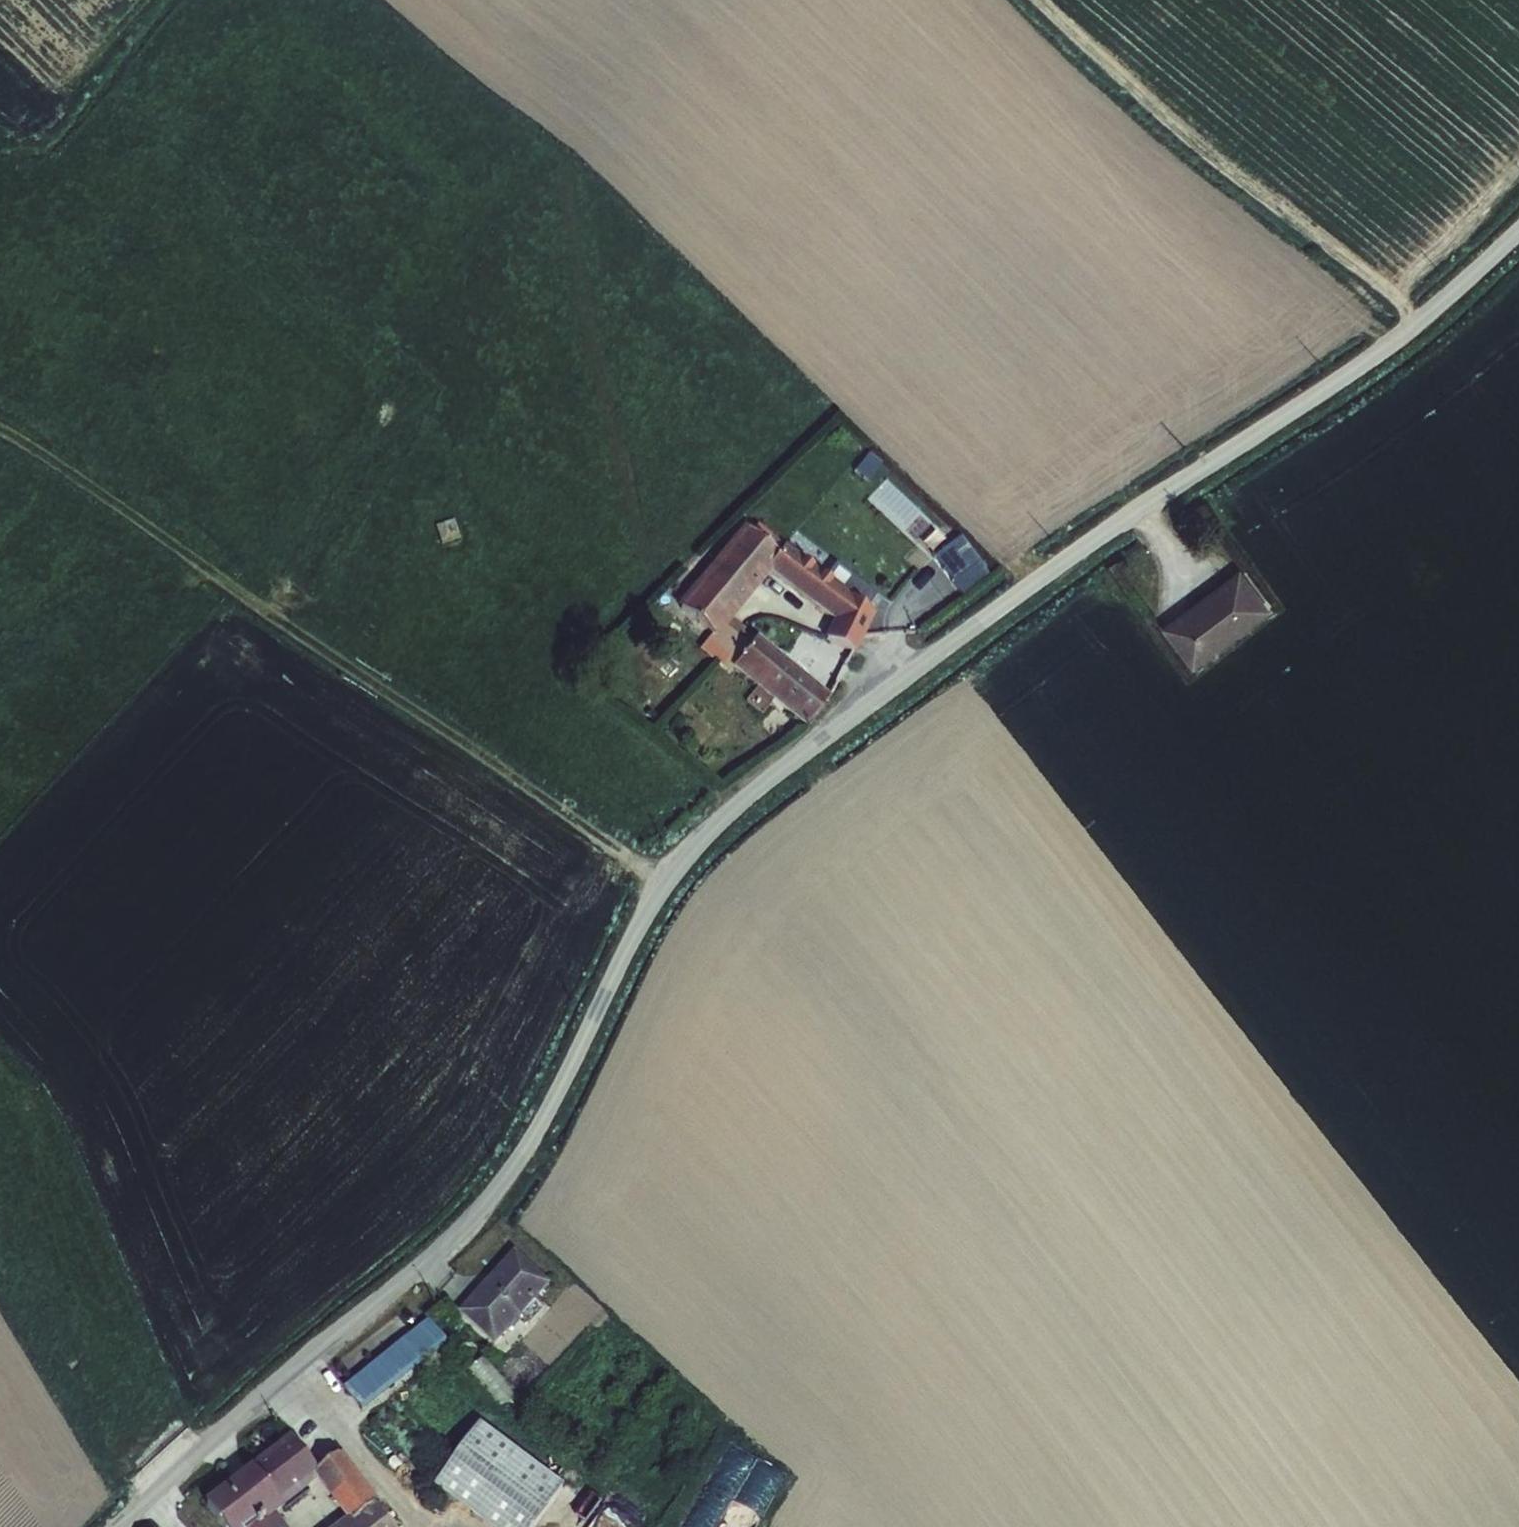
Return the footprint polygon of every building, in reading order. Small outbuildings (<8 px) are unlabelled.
[(720,647),(731,655),(755,624),(739,612),(782,560),(790,545),(757,522),(694,601),(731,632),(720,647)] [(782,560),(845,604),(865,583),(796,537),(790,545),(782,560)] [(931,556),(951,581),(976,562),(956,537),(931,556)] [(1274,605),(1244,565),(1169,622),(1198,661),(1274,605)] [(845,604),(854,611),(880,626),(891,601),(865,583),(845,604)] [(854,611),(845,629),(872,644),(880,626),(854,611)] [(766,633),(755,624),(731,655),(742,664),(748,656),(827,715),(856,684),(860,674),(832,656),(825,670),(769,628),(766,633)] [(845,629),(832,656),(860,674),(872,644),(845,629)] [(530,1252),(476,1307),(509,1339),(564,1285),(530,1252)] [(449,1323),(370,1385),(386,1405),(465,1343),(449,1323)] [(499,1424),(453,1483),(510,1526),(538,1526),(573,1482),(499,1424)] [(448,1477),(402,1425),(384,1441),(431,1492),(448,1477)]
